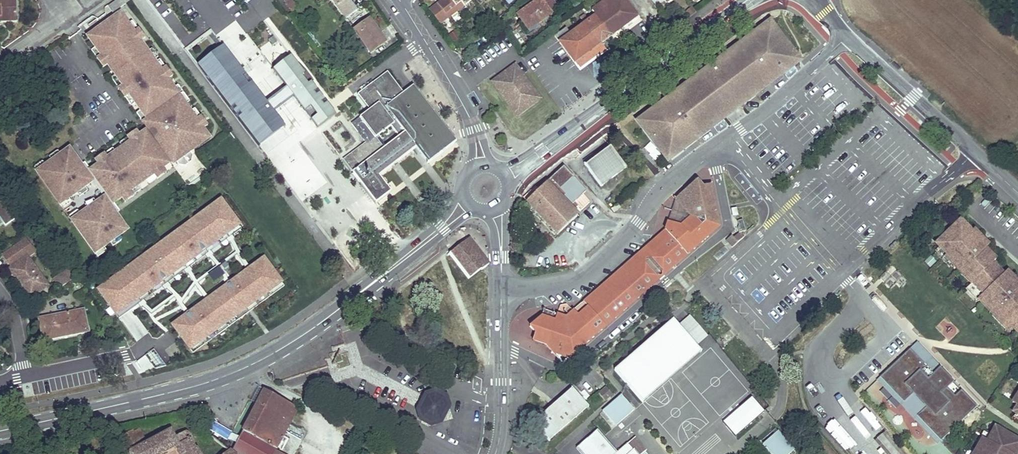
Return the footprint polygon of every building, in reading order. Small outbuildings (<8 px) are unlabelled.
[(282,0),(292,12),(298,8),(292,0),(283,0),(282,0)] [(346,18),(357,10),(351,0),(333,0),(346,18)] [(528,29),(551,13),(541,0),(537,0),(517,14),(528,29)] [(551,13),(558,8),(553,0),(541,0),(551,13)] [(609,37),(637,17),(624,0),(617,0),(595,16),(609,37)] [(16,21),(15,1),(0,1),(0,21),(16,21)] [(695,12),(691,8),(686,12),(689,17),(695,12)] [(120,14),(88,37),(149,122),(147,130),(90,171),(113,204),(175,160),(178,165),(185,167),(191,163),(192,155),(188,150),(208,136),(145,47),(120,14)] [(601,43),(609,37),(595,16),(589,20),(585,14),(580,17),(584,24),(570,34),(565,28),(555,36),(573,63),(574,63),(575,63),(577,65),(585,66),(606,51),(601,43)] [(355,30),(370,52),(385,42),(369,19),(355,30)] [(765,21),(638,117),(643,124),(660,111),(662,112),(679,100),(677,98),(703,79),(710,73),(736,54),(737,56),(754,43),(752,41),(770,28),(765,21)] [(183,49),(257,147),(285,126),(273,111),(293,96),(317,128),(335,114),(311,82),(313,80),(306,71),(304,73),(291,56),(274,70),(286,87),(266,102),(227,50),(211,28),(183,49)] [(736,54),(710,73),(730,99),(737,100),(793,58),(770,28),(752,41),(754,43),(737,56),(736,54)] [(722,112),(666,154),(669,159),(796,63),(793,58),(737,100),(729,106),(722,112)] [(538,98),(515,66),(498,78),(504,86),(499,89),(516,113),(538,98)] [(427,163),(454,142),(412,86),(402,94),(386,72),(357,94),(370,110),(352,124),(351,125),(365,144),(350,155),(359,168),(366,176),(359,182),(376,203),(385,195),(381,189),(385,186),(377,176),(394,163),(415,147),(427,163)] [(710,73),(703,79),(722,105),(722,112),(729,106),(737,100),(730,99),(710,73)] [(504,86),(498,78),(494,81),(499,89),(504,86)] [(703,79),(677,98),(679,100),(662,112),(660,111),(643,124),(666,154),(722,112),(722,105),(703,79)] [(624,166),(610,147),(585,166),(599,184),(610,176),(611,178),(617,174),(615,172),(624,166)] [(69,149),(36,172),(60,205),(92,182),(69,149)] [(585,191),(563,166),(526,202),(557,235),(577,215),(572,210),(570,207),(574,202),(583,194),(585,191)] [(625,167),(624,166),(615,172),(617,174),(625,167)] [(366,176),(359,168),(352,173),(359,182),(366,176)] [(611,178),(610,176),(599,184),(600,186),(611,178)] [(702,187),(696,181),(675,200),(691,217),(681,227),(667,223),(665,231),(670,237),(649,255),(665,274),(718,227),(710,186),(702,187)] [(389,192),(385,186),(381,189),(385,195),(389,192)] [(589,201),(583,194),(574,202),(577,205),(581,209),(589,201)] [(5,226),(15,218),(0,198),(0,219),(5,226)] [(104,198),(71,221),(95,254),(127,230),(104,198)] [(115,319),(241,227),(220,199),(94,291),(115,319)] [(691,217),(675,200),(667,223),(681,227),(691,217)] [(614,205),(617,209),(623,205),(620,201),(614,205)] [(1017,290),(1008,279),(992,263),(996,260),(985,248),(975,238),(970,233),(971,232),(960,220),(948,232),(950,234),(937,245),(939,247),(946,254),(945,256),(952,265),(956,268),(960,272),(964,268),(975,279),(971,283),(968,286),(979,297),(977,298),(992,314),(992,315),(1005,328),(1010,323),(1017,332),(1017,331),(1017,290)] [(665,231),(582,302),(588,308),(641,262),(657,280),(665,274),(649,255),(670,237),(665,231)] [(978,234),(975,238),(985,248),(989,245),(978,234)] [(730,237),(725,242),(730,249),(740,241),(736,237),(732,240),(730,237)] [(468,238),(450,253),(469,278),(481,269),(482,269),(488,264),(468,238)] [(939,247),(935,251),(942,259),(945,256),(946,254),(939,247)] [(22,251),(7,261),(11,268),(8,269),(29,298),(47,285),(26,256),(22,251)] [(447,296),(482,269),(481,269),(469,278),(450,253),(427,270),(427,271),(447,296)] [(942,259),(941,260),(949,268),(952,265),(945,256),(942,259)] [(171,326),(190,352),(283,284),(264,258),(171,326)] [(657,280),(641,262),(588,308),(578,316),(567,327),(553,322),(540,317),(529,327),(535,333),(532,341),(546,345),(558,359),(561,356),(567,359),(657,280)] [(975,279),(964,268),(960,272),(971,283),(975,279)] [(59,288),(73,277),(68,269),(57,277),(59,281),(56,283),(59,288)] [(1008,279),(1017,290),(1017,282),(1012,276),(1008,279)] [(968,286),(965,289),(976,300),(977,298),(979,297),(968,286)] [(409,308),(402,300),(398,304),(404,312),(409,308)] [(588,308),(582,302),(573,310),(578,316),(588,308)] [(563,306),(559,305),(558,310),(563,311),(564,312),(564,311),(568,308),(569,307),(566,304),(563,306)] [(38,319),(43,340),(87,332),(83,310),(38,319)] [(376,312),(379,322),(385,320),(381,310),(376,312)] [(556,315),(543,310),(540,317),(553,322),(556,315)] [(561,317),(556,315),(553,322),(567,327),(578,316),(573,310),(572,311),(568,314),(565,318),(561,317)] [(678,325),(673,320),(614,371),(642,403),(701,352),(696,346),(706,336),(689,316),(678,325)] [(876,375),(936,440),(977,403),(914,338),(876,375)] [(153,369),(163,364),(156,350),(146,355),(153,369)] [(606,387),(598,394),(604,401),(612,394),(606,387)] [(252,401),(257,403),(264,390),(259,388),(252,401)] [(587,406),(572,388),(532,422),(548,440),(587,406)] [(423,395),(413,398),(416,408),(415,410),(419,421),(421,423),(423,428),(428,426),(430,427),(442,424),(443,422),(452,418),(449,409),(450,406),(447,395),(445,394),(443,389),(437,390),(435,389),(424,393),(423,395)] [(232,450),(239,453),(279,453),(274,451),(276,447),(282,436),(297,408),(264,390),(257,403),(232,450)] [(621,395),(602,412),(615,426),(634,410),(621,395)] [(763,411),(752,398),(715,430),(726,443),(763,411)] [(1007,429),(998,424),(996,428),(1004,433),(1004,432),(1005,432),(1007,429)] [(1004,432),(1004,433),(996,428),(994,427),(987,440),(983,437),(974,452),(973,453),(1015,453),(1017,449),(1017,440),(1005,432),(1004,432)] [(175,447),(179,453),(200,453),(196,448),(195,449),(187,433),(184,432),(174,438),(170,431),(146,444),(138,429),(132,432),(131,430),(118,438),(127,453),(162,453),(175,447)] [(627,444),(616,452),(596,429),(576,447),(582,453),(636,453),(627,444)] [(762,444),(771,453),(789,453),(793,450),(777,431),(762,444)] [(282,436),(276,447),(282,450),(288,439),(282,436)] [(627,444),(636,453),(641,453),(646,450),(635,437),(627,444)]
